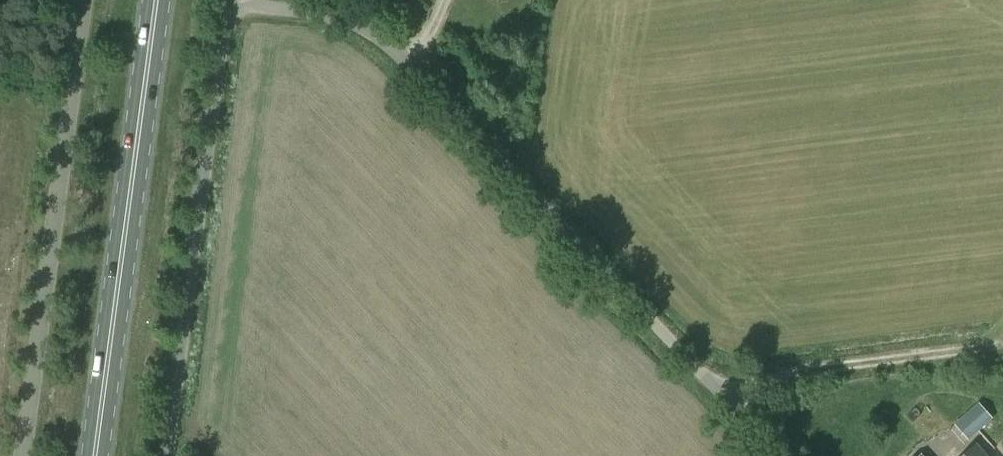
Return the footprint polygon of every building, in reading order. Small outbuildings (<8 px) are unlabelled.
[(953,424),(969,441),(994,419),(978,402),(953,424)] [(967,450),(960,455),(989,455),(976,442),(967,450)]
